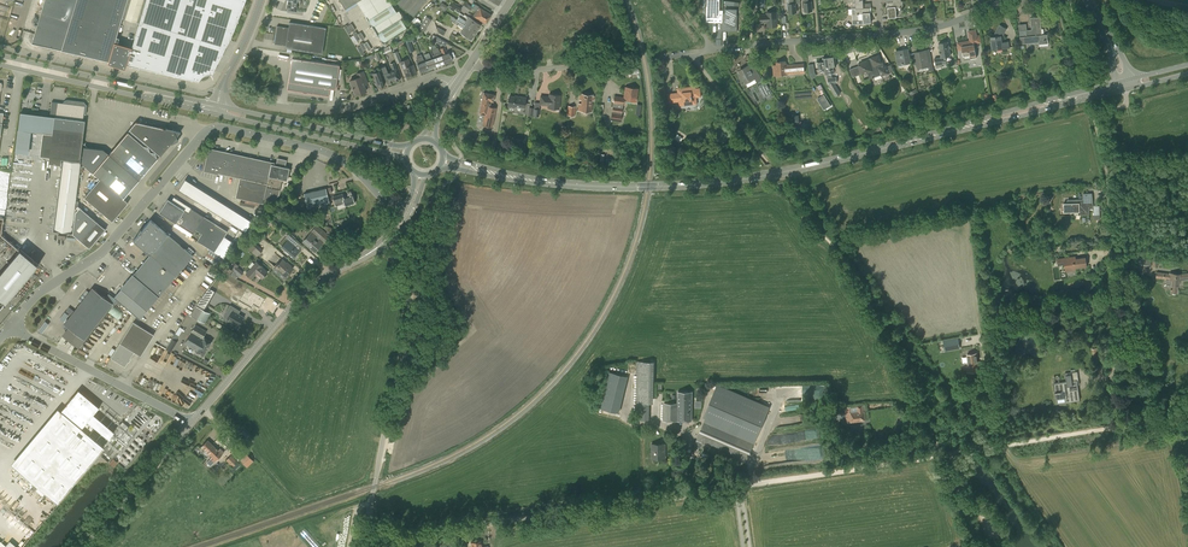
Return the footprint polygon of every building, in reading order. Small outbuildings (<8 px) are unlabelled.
[(32,43),(61,50),(110,60),(128,0),(45,0),(32,43)] [(209,74),(211,74),(212,74),(213,71),(214,71),(214,70),(222,55),(223,55),(222,53),(230,39),(231,38),(231,37),(233,32),(237,22),(238,21),(238,20),(245,0),(147,0),(127,65),(138,67),(138,68),(140,67),(155,71),(156,72),(157,71),(173,75),(174,76),(175,75),(191,79),(192,80),(193,79),(198,81),(199,80),(199,79),(200,79),(200,78),(201,77),(202,76),(203,76),(204,75),(205,75),(206,74),(207,74),(208,74),(209,74)] [(286,9),(296,11),(297,6),(299,6),(300,0),(287,0),(286,9)] [(302,8),(316,10),(317,6),(315,6),(316,0),(304,0),(303,0),(302,8)] [(356,1),(358,0),(340,0),(345,8),(356,1)] [(356,1),(383,44),(407,28),(390,2),(389,3),(387,0),(358,0),(356,1)] [(396,2),(413,15),(426,0),(397,0),(396,2)] [(707,17),(719,17),(718,0),(706,0),(707,17)] [(789,9),(789,13),(796,12),(795,3),(800,3),(800,0),(787,0),(787,3),(787,9),(789,9)] [(803,2),(803,8),(805,8),(805,11),(812,11),(811,1),(808,2),(808,0),(803,0),(803,2)] [(856,9),(864,8),(863,0),(855,0),(856,9)] [(901,1),(893,2),(887,2),(889,18),(896,17),(895,7),(903,7),(903,1),(901,1)] [(453,11),(454,10),(458,13),(461,8),(451,2),(448,7),(453,11)] [(461,8),(467,12),(471,6),(465,2),(461,8)] [(480,7),(475,4),(472,8),(476,11),(473,15),(486,24),(492,15),(480,7)] [(724,8),(725,23),(729,23),(729,24),(737,24),(736,7),(724,8)] [(856,9),(852,9),(853,21),(853,24),(860,24),(871,23),(870,7),(864,8),(856,9)] [(765,22),(767,22),(767,27),(777,26),(776,12),(766,12),(767,14),(760,15),(761,23),(765,22)] [(426,16),(419,28),(424,32),(432,20),(426,16)] [(456,19),(468,27),(469,26),(473,28),(472,30),(476,32),(481,25),(469,17),(466,21),(459,16),(457,19),(456,19)] [(418,25),(422,21),(417,17),(413,22),(418,25)] [(1019,31),(1020,44),(1028,43),(1039,42),(1039,41),(1048,40),(1047,34),(1042,35),(1040,17),(1030,18),(1031,25),(1032,25),(1033,31),(1027,31),(1027,30),(1019,31)] [(468,27),(456,19),(454,22),(463,28),(460,33),(471,40),(476,32),(472,30),(473,28),(469,26),(468,27)] [(274,44),(286,45),(285,48),(322,54),(326,27),(289,22),(288,28),(277,26),(274,44)] [(1009,48),(1008,41),(1003,42),(1003,36),(1007,28),(1000,25),(993,36),(990,36),(992,50),(1009,48)] [(963,56),(970,55),(970,57),(976,56),(975,47),(978,47),(975,30),(972,31),(973,39),(969,39),(970,41),(957,43),(959,50),(962,50),(963,56)] [(410,42),(414,40),(413,36),(405,40),(410,53),(414,51),(410,42)] [(433,38),(435,41),(441,45),(442,44),(445,46),(447,43),(444,41),(435,36),(433,38)] [(934,58),(936,70),(943,68),(942,65),(947,64),(945,57),(950,56),(948,42),(939,44),(941,57),(934,58)] [(433,58),(432,59),(435,66),(444,63),(445,64),(446,63),(442,54),(441,52),(440,52),(438,47),(436,48),(434,44),(430,45),(434,55),(432,55),(433,58)] [(441,51),(441,52),(442,54),(446,63),(448,63),(448,62),(448,61),(452,60),(449,52),(447,53),(445,47),(440,48),(441,51)] [(896,52),(898,64),(910,61),(908,50),(896,52)] [(403,68),(406,77),(416,73),(413,64),(411,65),(408,58),(401,60),(397,51),(392,53),(397,63),(399,62),(402,68),(403,68)] [(918,67),(928,65),(929,70),(933,69),(931,57),(927,57),(926,51),(915,53),(916,57),(915,58),(915,57),(914,57),(915,64),(916,64),(917,63),(918,67)] [(427,61),(425,61),(428,69),(435,66),(432,59),(431,59),(429,53),(424,54),(427,61)] [(428,69),(425,61),(424,62),(421,54),(416,56),(416,58),(416,60),(417,64),(420,72),(424,70),(424,71),(425,71),(428,70),(428,69)] [(881,62),(879,55),(871,58),(872,59),(869,61),(868,60),(858,64),(862,74),(867,72),(869,78),(877,75),(877,73),(880,72),(882,76),(889,73),(886,66),(884,67),(882,62),(881,62)] [(832,74),(829,57),(823,58),(823,61),(817,62),(818,70),(825,69),(825,68),(827,67),(828,74),(832,74)] [(287,90),(302,92),(302,93),(307,94),(307,93),(329,96),(330,88),(336,89),(339,65),(292,58),(287,90)] [(773,66),(774,75),(804,72),(804,64),(786,65),(785,62),(776,62),(777,65),(773,66)] [(392,70),(390,71),(394,81),(401,79),(394,63),(390,64),(392,70)] [(394,81),(390,71),(388,72),(386,66),(381,67),(387,84),(394,81)] [(739,75),(742,81),(742,80),(743,79),(746,84),(755,79),(757,82),(761,80),(754,67),(753,67),(754,67),(750,69),(749,66),(739,71),(741,74),(739,75),(739,74),(739,75)] [(373,71),(374,73),(372,74),(377,86),(385,84),(380,71),(378,71),(377,69),(373,71)] [(363,83),(367,81),(364,71),(357,74),(358,78),(350,81),(355,95),(366,91),(363,83)] [(759,86),(765,97),(773,93),(765,82),(759,86)] [(697,104),(696,97),(701,97),(700,88),(695,88),(695,86),(680,88),(678,91),(678,93),(667,94),(668,103),(679,101),(679,106),(697,104)] [(611,120),(620,121),(623,100),(636,101),(638,89),(625,87),(624,97),(614,96),(611,120)] [(912,98),(916,95),(919,101),(922,99),(916,89),(909,93),(912,98)] [(483,92),(481,104),(479,114),(485,115),(482,125),(492,127),(496,108),(490,106),(491,101),(493,102),(495,95),(483,92)] [(549,97),(541,96),(540,104),(548,105),(548,108),(553,108),(553,106),(559,106),(560,95),(549,94),(549,97)] [(580,100),(582,100),(581,104),(579,104),(578,110),(591,112),(593,95),(580,94),(580,100)] [(818,98),(825,109),(832,105),(825,94),(818,98)] [(518,96),(518,97),(510,95),(508,106),(514,107),(515,106),(524,107),(526,97),(518,96)] [(52,101),(50,115),(56,117),(54,117),(52,134),(45,133),(42,156),(49,157),(49,163),(60,164),(61,159),(80,161),(85,121),(83,121),(84,113),(85,113),(86,105),(83,102),(69,100),(68,103),(52,101)] [(567,105),(567,115),(574,116),(575,106),(567,105)] [(136,122),(129,130),(159,156),(180,131),(136,122)] [(93,173),(100,179),(123,198),(159,156),(129,130),(93,173)] [(209,150),(204,170),(240,178),(235,197),(270,205),(279,195),(282,179),(287,180),(290,168),(209,150)] [(62,160),(53,230),(72,233),(81,163),(62,160)] [(123,198),(100,179),(84,197),(112,221),(117,216),(124,208),(128,202),(123,198)] [(179,189),(245,232),(252,221),(185,179),(179,189)] [(329,204),(327,194),(331,193),(330,187),(321,189),(304,193),(307,205),(305,206),(306,209),(307,209),(329,204)] [(352,194),(343,196),(342,194),(333,196),(335,206),(345,203),(345,206),(354,203),(352,194)] [(1079,209),(1079,214),(1089,214),(1088,206),(1090,206),(1090,201),(1091,201),(1091,194),(1083,194),(1083,200),(1069,200),(1069,203),(1063,203),(1064,211),(1074,211),(1074,209),(1079,209)] [(221,228),(191,208),(174,197),(171,201),(168,199),(159,212),(175,222),(173,226),(190,237),(192,234),(193,234),(196,229),(202,233),(197,240),(214,251),(227,232),(221,228)] [(75,212),(73,234),(89,248),(100,235),(105,229),(80,207),(75,212)] [(191,254),(186,249),(165,231),(159,227),(151,219),(133,240),(150,255),(154,258),(137,278),(134,275),(133,274),(121,288),(114,297),(140,319),(147,310),(176,276),(193,255),(191,254)] [(308,235),(309,235),(304,242),(314,251),(320,244),(316,240),(318,238),(319,239),(325,233),(316,225),(308,235)] [(293,244),(296,241),(288,234),(285,238),(287,240),(281,247),(293,257),(299,250),(293,244)] [(233,242),(224,236),(214,252),(224,258),(233,242)] [(246,247),(257,257),(263,250),(252,240),(246,247)] [(20,251),(0,275),(0,295),(7,301),(37,265),(20,251)] [(221,257),(209,251),(205,258),(216,265),(221,257)] [(1073,257),(1057,259),(1058,262),(1064,262),(1065,270),(1075,268),(1075,267),(1086,265),(1085,258),(1081,258),(1081,259),(1074,260),(1073,257)] [(282,259),(275,267),(286,276),(293,268),(282,259)] [(230,274),(236,279),(239,275),(240,276),(244,272),(237,267),(239,265),(234,261),(229,267),(233,271),(230,274)] [(262,267),(262,266),(256,262),(246,274),(251,279),(256,273),(262,278),(268,272),(262,267)] [(1177,293),(1179,281),(1187,280),(1187,273),(1179,274),(1170,273),(1170,274),(1156,273),(1156,277),(1166,279),(1165,281),(1168,284),(1172,285),(1171,293),(1177,293)] [(63,335),(79,347),(85,340),(113,303),(92,288),(64,324),(69,328),(63,335)] [(238,301),(249,307),(251,303),(257,307),(261,300),(250,293),(248,297),(242,293),(238,301)] [(198,306),(205,310),(207,306),(203,305),(206,300),(209,302),(212,297),(205,294),(198,306)] [(196,305),(190,315),(205,324),(211,314),(196,305)] [(231,305),(225,315),(229,317),(226,320),(233,324),(234,323),(238,325),(244,316),(239,313),(240,310),(231,305)] [(60,321),(59,322),(60,323),(68,314),(64,311),(57,319),(60,321)] [(133,322),(111,358),(125,367),(148,331),(133,322)] [(197,350),(196,352),(203,356),(212,342),(204,337),(203,339),(202,338),(206,331),(195,325),(185,343),(197,350)] [(944,341),(945,346),(952,345),(952,349),(960,348),(958,338),(944,341)] [(1091,349),(1093,358),(1100,357),(1099,348),(1091,349)] [(966,363),(967,372),(981,371),(980,362),(977,362),(976,353),(967,354),(968,363),(966,363)] [(653,403),(654,362),(637,361),(636,420),(649,420),(649,403),(653,403)] [(609,371),(600,407),(619,412),(628,376),(609,371)] [(1066,375),(1067,382),(1054,384),(1055,390),(1056,400),(1064,398),(1065,402),(1079,400),(1078,391),(1070,392),(1069,386),(1079,384),(1078,380),(1072,381),(1071,374),(1066,375)] [(694,445),(692,451),(697,453),(699,447),(744,466),(756,437),(762,426),(769,407),(717,385),(704,415),(706,416),(694,445)] [(38,487),(45,493),(57,503),(91,463),(104,447),(82,428),(88,421),(93,414),(99,407),(78,390),(61,411),(62,412),(15,468),(38,487)] [(678,392),(678,403),(664,403),(664,421),(692,421),(692,392),(678,392)] [(857,406),(858,412),(850,413),(850,407),(846,408),(847,423),(865,421),(864,411),(866,411),(865,405),(857,406)] [(824,409),(821,418),(828,420),(831,411),(824,409)] [(786,416),(787,425),(802,424),(801,415),(786,416)] [(239,433),(245,439),(249,436),(244,429),(239,433)] [(218,450),(208,440),(201,446),(212,457),(210,458),(214,462),(224,452),(220,448),(218,450)] [(665,444),(652,444),(652,458),(665,458),(665,444)] [(231,455),(226,460),(229,463),(231,466),(232,467),(241,458),(237,454),(233,457),(231,455)] [(248,454),(241,460),(247,467),(253,460),(248,454)] [(22,546),(19,544),(21,542),(12,535),(11,537),(18,543),(17,545),(19,546),(22,546)]
